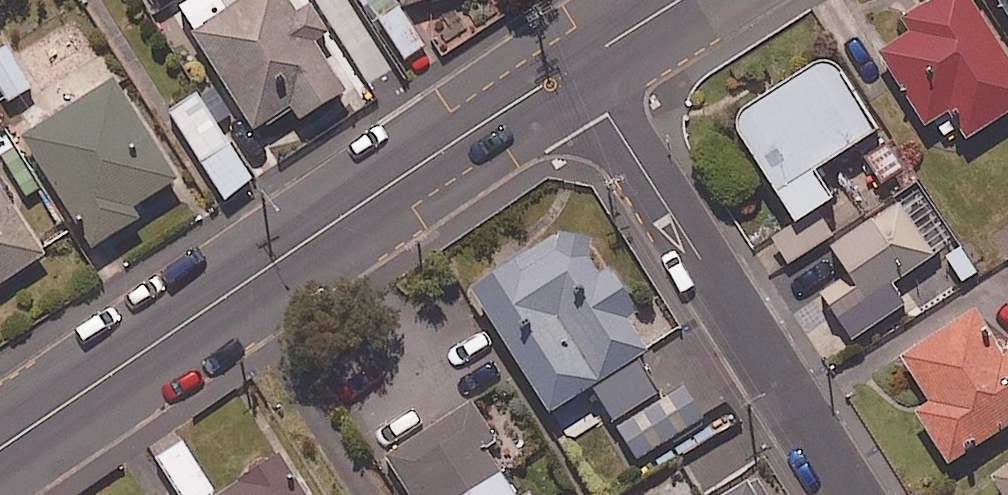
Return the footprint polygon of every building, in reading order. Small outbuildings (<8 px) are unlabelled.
[(314,0),(180,0),(173,5),(246,128),(290,101),(297,114),(343,87),(313,36),(329,27),(314,0)] [(395,0),(365,0),(405,57),(425,43),(395,0)] [(971,0),(919,0),(899,13),(908,27),(878,46),(929,124),(949,111),(965,135),(1007,106),(1007,56),(971,0)] [(1007,18),(1007,0),(997,0),(1007,18)] [(5,44),(0,47),(0,87),(8,99),(31,84),(5,44)] [(875,125),(827,49),(726,113),(793,218),(830,194),(812,166),(875,125)] [(175,176),(112,75),(20,132),(89,244),(141,212),(134,201),(175,176)] [(250,176),(195,91),(164,111),(219,196),(250,176)] [(44,249),(0,185),(0,279),(44,249)] [(933,252),(895,195),(826,241),(845,270),(819,287),(852,336),(904,301),(890,281),(933,252)] [(596,270),(567,222),(468,283),(547,411),(590,384),(611,418),(658,389),(634,352),(654,339),(607,263),(596,270)] [(967,306),(897,352),(928,398),(913,408),(947,460),(1007,420),(1007,348),(999,354),(967,306)] [(701,415),(682,385),(611,428),(630,459),(701,415)] [(483,445),(495,437),(470,398),(384,454),(410,494),(515,494),(483,445)] [(181,439),(154,456),(179,494),(201,494),(212,488),(181,439)] [(280,450),(206,494),(307,494),(280,450)] [(989,474),(1002,494),(1007,494),(1007,462),(989,474)] [(749,475),(716,494),(762,494),(749,475)]
